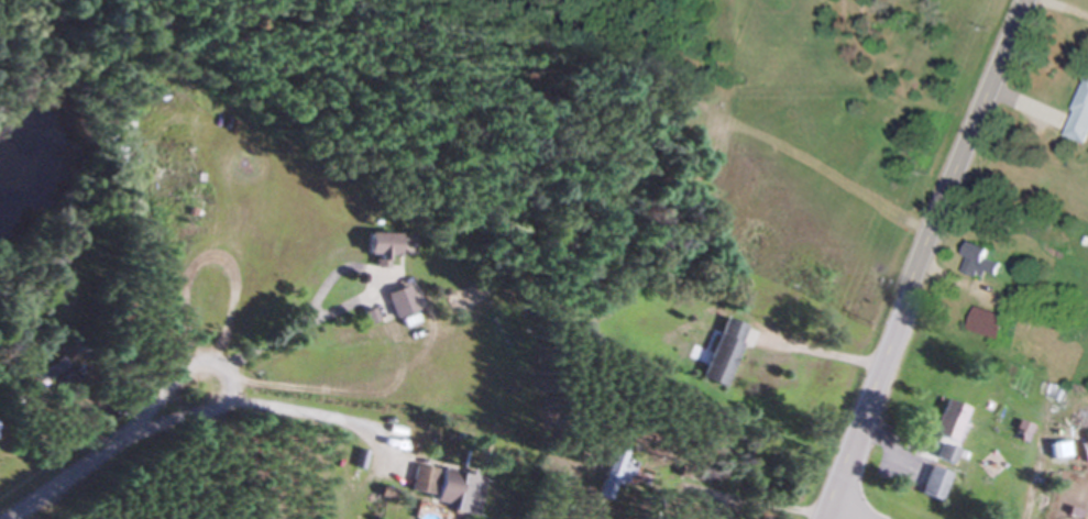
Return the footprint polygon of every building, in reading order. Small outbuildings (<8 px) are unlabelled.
[(1087,145),(1087,143),(1087,77),(1086,76),(1063,136),(1087,145)] [(223,224),(175,224),(175,236),(223,236),(223,224)] [(392,256),(392,233),(363,233),(363,256),(371,256),(371,267),(384,267),(384,256),(392,256)] [(994,283),(1001,265),(986,260),(990,250),(971,243),(961,271),(994,283)] [(383,293),(393,318),(415,310),(405,285),(383,293)] [(969,334),(1001,340),(1006,315),(974,309),(969,334)] [(742,325),(718,317),(697,379),(721,387),(742,325)] [(965,409),(941,399),(927,434),(950,443),(965,409)] [(1079,461),(1087,460),(1087,440),(1075,442),(1079,461)] [(932,457),(947,464),(954,450),(939,442),(932,457)] [(623,450),(610,446),(593,496),(613,503),(625,469),(617,467),(623,450)] [(477,514),(484,477),(410,464),(406,490),(432,495),(430,506),(477,514)] [(949,474),(928,465),(916,493),(937,502),(949,474)]
